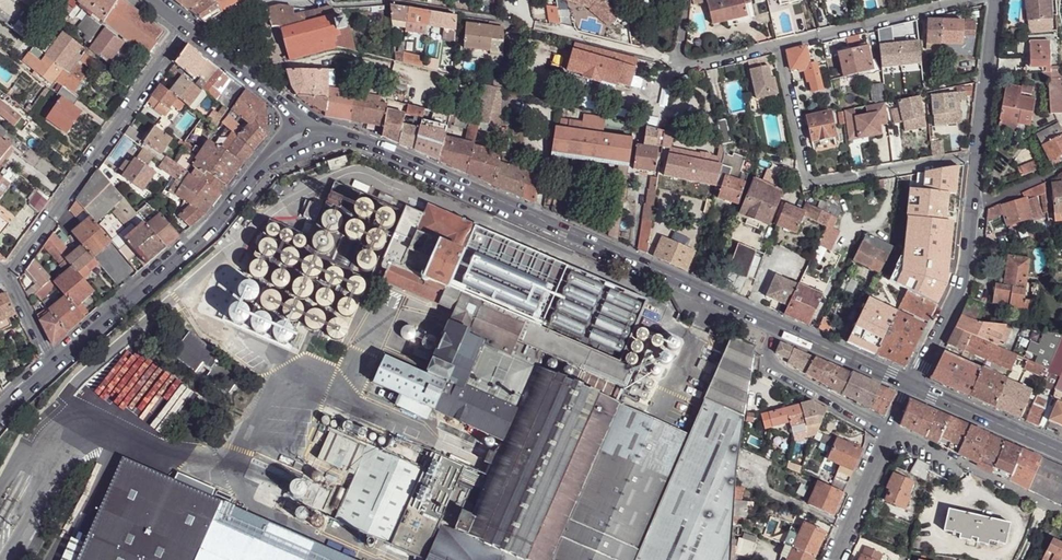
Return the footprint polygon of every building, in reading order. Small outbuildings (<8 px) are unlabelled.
[(15,19),(24,4),(17,0),(0,0),(0,10),(15,19)] [(30,0),(21,0),(20,0),(33,10),(37,5),(33,3),(30,0)] [(68,5),(68,6),(74,10),(79,3),(81,0),(72,0),(68,5)] [(79,3),(82,6),(90,13),(103,23),(118,0),(81,0),(79,3)] [(124,44),(135,52),(138,48),(147,55),(156,43),(154,41),(159,36),(158,35),(160,32),(153,27),(154,26),(143,18),(142,19),(133,12),(134,11),(120,0),(118,0),(103,23),(101,27),(105,30),(124,44)] [(201,0),(174,0),(189,12),(201,0)] [(222,13),(213,0),(206,0),(204,2),(203,0),(201,0),(189,12),(205,24),(222,13)] [(222,13),(242,0),(213,0),(222,13)] [(604,0),(567,0),(590,9),(589,10),(609,26),(620,13),(604,0)] [(713,25),(727,22),(748,17),(743,0),(713,0),(708,1),(708,3),(713,25)] [(748,17),(750,16),(752,22),(756,21),(754,15),(750,0),(743,0),(748,17)] [(1027,21),(1052,19),(1050,0),(1025,0),(1027,21)] [(82,6),(79,3),(74,10),(71,12),(75,15),(82,6)] [(74,10),(68,6),(65,11),(69,15),(71,12),(74,10)] [(266,10),(270,22),(295,16),(293,8),(280,6),(266,10)] [(391,6),(391,20),(407,23),(409,8),(391,6)] [(558,8),(548,6),(550,21),(560,25),(558,8)] [(280,32),(286,52),(282,57),(284,61),(288,60),(291,59),(336,46),(338,47),(340,48),(343,48),(354,51),(354,50),(348,27),(348,26),(345,26),(343,19),(335,21),(334,16),(332,7),(329,7),(325,8),(313,11),(295,16),(270,22),(269,22),(271,28),(279,29),(280,32)] [(409,8),(407,23),(428,26),(430,12),(409,8)] [(430,12),(428,26),(443,28),(455,30),(456,16),(430,12)] [(103,23),(90,13),(77,28),(86,36),(83,40),(89,44),(101,27),(103,23)] [(348,26),(348,27),(351,26),(348,15),(343,17),(343,19),(345,26),(348,26)] [(727,22),(729,27),(752,22),(750,16),(748,17),(727,22)] [(1053,30),(1053,27),(1052,19),(1027,21),(1028,32),(1053,30)] [(391,20),(392,27),(406,29),(407,23),(391,20)] [(925,44),(940,44),(940,20),(926,20),(925,44)] [(940,44),(963,44),(963,34),(963,21),(940,20),(940,44)] [(963,21),(963,34),(975,35),(975,21),(963,21)] [(22,25),(17,22),(15,26),(14,26),(12,29),(16,33),(22,25)] [(920,22),(900,25),(902,36),(921,33),(920,22)] [(406,29),(427,32),(428,26),(407,23),(406,29)] [(26,29),(22,25),(16,33),(28,42),(31,38),(23,33),(26,29)] [(465,25),(463,49),(490,52),(491,39),(492,28),(465,25)] [(882,67),(921,63),(918,41),(893,43),(892,26),(878,29),(882,67)] [(455,30),(443,28),(442,40),(450,41),(449,45),(454,46),(455,30)] [(492,28),(491,39),(498,39),(503,39),(503,34),(504,30),(495,28),(492,28)] [(23,33),(31,38),(33,34),(26,29),(23,33)] [(124,44),(105,30),(89,51),(109,65),(124,44)] [(79,47),(63,34),(46,56),(63,69),(75,53),(80,47),(79,47)] [(868,46),(861,47),(861,44),(859,35),(846,38),(849,50),(838,53),(844,77),(873,70),(868,46)] [(89,44),(83,40),(79,47),(80,47),(84,51),(86,49),(89,44)] [(1030,55),(1030,67),(1045,66),(1045,72),(1050,72),(1050,69),(1050,41),(1030,41),(1030,55)] [(208,60),(188,45),(174,65),(193,81),(197,76),(208,60)] [(637,59),(575,45),(566,71),(583,76),(582,78),(599,83),(600,81),(616,85),(617,84),(629,87),(637,59)] [(29,53),(22,63),(50,85),(63,69),(46,56),(34,47),(29,53)] [(787,51),(791,70),(798,68),(806,66),(809,65),(809,64),(805,47),(787,51)] [(80,57),(75,53),(63,69),(69,74),(76,65),(78,61),(80,57)] [(98,66),(83,54),(80,57),(78,61),(82,64),(93,72),(98,66)] [(394,54),(395,61),(402,63),(403,57),(403,54),(402,54),(398,54),(394,54)] [(770,75),(765,56),(748,61),(756,98),(778,93),(774,77),(771,78),(767,78),(767,75),(770,75)] [(403,57),(402,63),(423,69),(423,62),(403,57)] [(244,88),(208,60),(197,76),(202,79),(204,75),(211,80),(209,83),(204,91),(208,94),(218,102),(219,101),(228,109),(244,88)] [(423,62),(423,69),(433,71),(435,65),(423,62)] [(822,89),(816,63),(813,64),(813,68),(807,69),(812,92),(822,89)] [(733,64),(724,66),(726,74),(735,72),(733,64)] [(86,72),(79,68),(76,65),(69,74),(70,75),(64,83),(67,85),(66,87),(74,92),(82,79),(86,72)] [(184,76),(173,67),(168,73),(179,82),(183,77),(184,76)] [(1045,72),(1043,72),(1043,79),(1048,79),(1061,78),(1061,69),(1050,69),(1050,72),(1045,72)] [(287,70),(292,87),(297,96),(326,100),(327,89),(326,89),(327,70),(287,70)] [(490,74),(492,85),(502,82),(500,72),(490,74)] [(204,75),(202,79),(209,83),(211,80),(204,75)] [(201,91),(183,77),(179,82),(170,92),(177,97),(184,103),(189,106),(201,91)] [(1048,91),(1061,90),(1061,88),(1061,78),(1048,79),(1048,91)] [(82,79),(74,92),(81,97),(90,84),(82,79)] [(380,99),(387,100),(394,102),(394,100),(389,87),(369,83),(367,96),(380,99)] [(1006,84),(1000,119),(998,127),(1024,132),(1025,124),(1031,125),(1036,100),(1020,96),(1021,93),(1031,95),(1033,87),(1022,84),(1021,88),(1006,84)] [(170,93),(160,85),(151,97),(169,109),(172,105),(177,97),(170,92),(170,93)] [(475,124),(478,124),(500,130),(500,129),(500,126),(501,109),(491,107),(492,87),(485,85),(475,124)] [(874,86),(876,102),(884,101),(882,85),(874,86)] [(894,89),(895,96),(914,92),(912,85),(894,89)] [(56,94),(56,95),(62,99),(72,106),(76,99),(61,88),(61,87),(56,94)] [(492,87),(491,107),(501,109),(502,91),(502,89),(492,87)] [(45,88),(32,107),(35,109),(48,91),(45,88)] [(333,91),(327,89),(326,100),(325,114),(324,113),(324,117),(365,124),(383,127),(385,114),(386,106),(379,104),(380,99),(367,96),(358,95),(359,92),(355,92),(354,95),(333,91)] [(204,91),(202,90),(201,91),(189,106),(194,111),(208,94),(204,91)] [(246,90),(231,110),(242,118),(249,124),(265,138),(267,136),(266,106),(246,90)] [(1048,91),(1050,113),(1061,113),(1061,90),(1048,91)] [(967,97),(966,92),(965,92),(956,93),(953,93),(954,100),(959,100),(967,99),(967,97)] [(778,93),(756,98),(751,100),(753,109),(780,103),(778,93)] [(932,96),(934,115),(941,114),(955,113),(954,100),(953,93),(951,93),(932,96)] [(326,100),(297,96),(324,113),(325,114),(326,100)] [(169,109),(151,97),(149,100),(152,102),(150,106),(166,117),(171,110),(169,109)] [(177,97),(172,105),(178,110),(184,103),(177,97)] [(920,97),(899,101),(900,109),(902,121),(903,122),(924,118),(920,97)] [(62,99),(48,119),(66,132),(80,112),(72,106),(62,99)] [(386,106),(385,114),(405,119),(406,116),(408,106),(394,102),(387,100),(386,106)] [(0,101),(0,116),(22,134),(29,125),(0,101)] [(884,102),(844,110),(850,141),(882,134),(880,125),(879,119),(886,117),(884,102)] [(25,110),(31,115),(35,109),(32,107),(29,105),(25,110)] [(228,110),(222,105),(213,116),(218,119),(220,120),(228,110)] [(408,106),(406,116),(421,120),(422,115),(424,110),(408,106)] [(242,118),(231,110),(228,115),(238,123),(242,118)] [(424,110),(422,115),(447,122),(448,121),(449,117),(424,110)] [(807,117),(811,141),(836,136),(831,112),(807,117)] [(941,114),(942,125),(961,123),(960,112),(955,113),(941,114)] [(213,116),(212,114),(207,121),(213,125),(218,119),(213,116)] [(405,119),(385,114),(383,127),(384,127),(383,137),(390,141),(399,145),(403,126),(405,119)] [(591,123),(603,126),(604,117),(583,114),(582,121),(584,122),(591,123)] [(934,115),(935,125),(942,125),(941,114),(934,115)] [(241,128),(227,117),(222,124),(227,128),(238,137),(243,132),(240,129),(241,128)] [(453,126),(467,130),(469,122),(449,117),(448,121),(454,122),(453,126)] [(886,117),(879,119),(880,125),(888,124),(886,117)] [(924,118),(903,122),(904,131),(926,126),(924,118)] [(560,129),(567,130),(568,120),(561,119),(560,129)] [(722,143),(723,145),(732,143),(726,119),(718,121),(722,143)] [(584,122),(582,121),(568,120),(567,130),(581,132),(602,135),(603,126),(591,123),(584,122)] [(464,143),(473,145),(476,130),(478,124),(475,124),(469,122),(467,130),(464,143)] [(265,138),(249,124),(243,132),(238,137),(254,151),(265,138)] [(365,124),(363,129),(383,137),(384,127),(383,127),(365,124)] [(478,124),(476,130),(500,136),(500,135),(500,130),(478,124)] [(644,134),(646,127),(635,124),(633,132),(644,134)] [(1058,124),(1036,135),(1041,146),(1061,135),(1061,131),(1058,124)] [(2,141),(9,132),(0,125),(0,139),(2,141)] [(399,145),(414,152),(419,130),(403,126),(399,145)] [(419,130),(414,152),(438,163),(444,138),(445,134),(420,127),(419,130)] [(644,134),(641,146),(648,147),(649,145),(661,147),(663,132),(646,127),(644,134)] [(160,132),(155,128),(144,143),(148,146),(161,155),(171,140),(160,132)] [(238,137),(227,128),(224,131),(214,145),(242,165),(254,151),(238,137)] [(139,136),(128,129),(124,134),(134,142),(139,136)] [(556,129),(552,153),(620,161),(628,162),(631,138),(602,135),(581,132),(567,130),(560,129),(556,129)] [(674,133),(663,132),(661,147),(668,148),(671,148),(674,133)] [(1041,146),(1050,161),(1061,154),(1061,135),(1041,146)] [(438,163),(467,175),(473,147),(473,145),(464,143),(444,138),(438,163)] [(509,141),(502,140),(501,165),(508,167),(508,157),(509,141)] [(931,142),(932,157),(944,155),(942,140),(931,142)] [(182,147),(195,156),(198,151),(186,142),(182,147)] [(242,165),(214,145),(209,142),(195,161),(197,162),(193,167),(195,169),(204,175),(206,172),(226,186),(242,165)] [(668,148),(667,154),(720,165),(723,154),(723,153),(723,145),(722,143),(721,143),(717,157),(712,156),(713,154),(701,152),(700,154),(671,148),(668,148)] [(7,145),(0,154),(3,157),(10,147),(7,145)] [(633,169),(655,172),(658,149),(648,147),(641,146),(636,145),(633,169)] [(162,162),(163,163),(166,159),(161,155),(148,146),(145,150),(147,152),(162,162)] [(145,150),(141,147),(137,152),(136,160),(140,162),(147,152),(145,150)] [(467,175),(493,187),(499,171),(499,165),(500,154),(473,147),(467,175)] [(757,157),(764,160),(767,153),(758,150),(757,157)] [(192,158),(185,153),(182,157),(189,162),(192,158)] [(723,153),(723,154),(720,165),(732,168),(732,166),(740,170),(744,158),(735,154),(734,157),(723,153)] [(328,160),(331,170),(348,164),(345,154),(328,160)] [(720,165),(667,154),(663,175),(715,186),(720,165)] [(1050,161),(1054,169),(1054,170),(1061,165),(1061,154),(1050,161)] [(508,167),(527,172),(524,160),(508,157),(508,167)] [(162,162),(159,167),(173,177),(180,168),(175,164),(166,158),(166,159),(163,163),(162,162)] [(192,159),(192,158),(189,162),(188,164),(193,167),(197,162),(195,161),(192,159)] [(140,162),(136,160),(132,165),(128,171),(123,177),(130,183),(138,188),(142,191),(155,173),(140,162)] [(1033,160),(1016,168),(1019,176),(1036,169),(1033,160)] [(608,237),(617,241),(628,162),(620,161),(608,237)] [(193,167),(188,164),(184,170),(186,172),(189,174),(190,175),(195,169),(193,167)] [(9,167),(6,165),(0,172),(4,176),(9,167)] [(527,172),(508,167),(501,165),(499,165),(499,171),(493,187),(534,204),(538,175),(527,172)] [(715,186),(720,187),(724,177),(728,178),(732,168),(720,165),(715,186)] [(744,183),(747,174),(740,171),(740,170),(732,166),(732,168),(728,178),(744,183)] [(184,170),(180,168),(173,177),(176,179),(169,191),(175,195),(181,186),(182,187),(184,184),(183,183),(180,181),(186,172),(184,170)] [(195,169),(190,175),(220,195),(226,186),(206,172),(204,175),(195,169)] [(109,184),(98,171),(91,181),(101,192),(109,184)] [(764,182),(782,191),(787,180),(768,171),(764,182)] [(190,175),(189,174),(183,183),(184,184),(182,187),(211,207),(220,195),(190,175)] [(646,198),(654,199),(657,179),(649,177),(646,198)] [(737,204),(744,183),(728,178),(724,177),(720,187),(719,190),(717,198),(737,204)] [(755,177),(741,213),(748,217),(761,222),(769,225),(782,191),(764,182),(755,177)] [(876,179),(877,186),(884,185),(883,178),(876,179)] [(1,197),(9,184),(1,179),(0,181),(0,196),(1,197)] [(101,192),(91,181),(79,196),(83,199),(79,204),(81,207),(88,201),(90,203),(101,192)] [(380,249),(385,251),(402,213),(332,182),(307,239),(302,251),(366,279),(380,249)] [(138,188),(130,183),(127,186),(135,192),(138,188)] [(1033,198),(1036,197),(1046,194),(1045,189),(1045,183),(1030,190),(1033,198)] [(123,199),(109,184),(101,192),(90,203),(102,217),(116,205),(123,199)] [(1053,186),(1054,203),(1055,214),(1061,213),(1061,184),(1053,185),(1053,186)] [(182,187),(181,186),(175,195),(184,201),(190,206),(204,216),(211,207),(182,187)] [(1054,203),(1053,186),(1045,189),(1046,194),(1047,204),(1054,203)] [(918,193),(907,191),(903,224),(905,224),(900,264),(917,267),(918,259),(924,260),(934,191),(919,189),(918,193)] [(1027,200),(1033,198),(1030,190),(1023,194),(1024,198),(1026,198),(1027,200)] [(40,213),(48,202),(36,192),(28,203),(40,213)] [(826,202),(836,208),(841,199),(830,194),(826,202)] [(1003,205),(1002,205),(1003,210),(1008,226),(1047,213),(1047,204),(1046,194),(1036,197),(1033,198),(1027,200),(1026,198),(1024,198),(1003,205)] [(135,213),(123,199),(116,205),(129,221),(131,220),(137,215),(135,213)] [(711,200),(707,199),(703,213),(708,214),(711,200)] [(79,204),(76,201),(69,210),(76,217),(80,214),(83,217),(87,214),(81,207),(79,204)] [(90,203),(88,201),(81,207),(87,214),(90,218),(96,224),(102,217),(90,203)] [(181,206),(182,206),(187,210),(190,206),(184,201),(181,206)] [(826,202),(821,212),(831,217),(836,219),(837,218),(840,210),(836,208),(826,202)] [(1002,203),(989,210),(988,217),(1003,210),(1002,205),(1003,205),(1002,203)] [(640,228),(649,229),(653,205),(645,204),(643,204),(640,228)] [(816,209),(806,204),(802,212),(805,214),(827,225),(831,217),(821,212),(816,209)] [(487,480),(479,497),(470,515),(461,511),(455,526),(454,528),(442,522),(425,559),(440,559),(449,540),(453,530),(523,559),(551,559),(619,404),(634,370),(618,364),(634,326),(645,300),(428,205),(423,215),(405,207),(402,213),(385,251),(382,258),(383,259),(380,266),(386,269),(381,280),(454,312),(433,361),(429,369),(448,378),(447,381),(402,360),(390,357),(379,381),(404,392),(424,401),(436,406),(434,410),(436,412),(453,419),(486,433),(504,441),(499,452),(497,456),(489,452),(483,463),(493,467),(487,480)] [(190,206),(187,210),(178,218),(190,228),(204,216),(190,206)] [(796,234),(805,214),(802,212),(802,213),(785,206),(777,226),(796,234)] [(159,214),(151,208),(147,212),(142,208),(135,213),(137,215),(142,221),(144,224),(146,226),(159,214)] [(179,237),(159,214),(146,226),(166,249),(179,237)] [(567,219),(584,227),(587,222),(568,214),(567,219)] [(142,221),(137,215),(131,220),(136,226),(142,221)] [(758,229),(761,222),(748,217),(745,224),(758,229)] [(836,219),(831,217),(827,225),(827,226),(832,228),(836,219)] [(2,234),(8,225),(0,218),(0,232),(2,234)] [(90,218),(73,232),(73,233),(77,238),(83,245),(94,258),(112,243),(96,224),(90,218)] [(301,251),(307,239),(266,221),(243,274),(247,283),(261,289),(253,309),(337,346),(366,279),(302,251),(301,251)] [(146,226),(144,224),(125,240),(146,265),(166,249),(146,226)] [(839,232),(827,227),(817,246),(829,252),(839,232)] [(637,250),(646,254),(649,229),(640,228),(637,250)] [(70,252),(53,233),(49,239),(65,257),(68,254),(70,252)] [(73,233),(69,237),(73,241),(77,238),(73,233)] [(866,234),(861,243),(889,255),(893,247),(866,234)] [(662,237),(653,257),(685,271),(694,251),(662,237)] [(65,257),(49,239),(43,247),(61,266),(63,263),(66,259),(65,257)] [(854,260),(880,273),(883,267),(886,262),(889,255),(861,243),(854,260)] [(94,258),(83,245),(77,250),(69,257),(67,259),(73,267),(77,272),(85,266),(93,258),(94,258)] [(755,280),(765,256),(738,245),(729,270),(755,280)] [(77,250),(75,248),(70,252),(68,254),(65,257),(66,259),(67,259),(69,257),(77,250)] [(215,250),(168,279),(187,310),(235,281),(215,250)] [(1012,257),(1009,256),(1005,280),(1004,286),(995,285),(992,303),(1010,306),(1009,312),(1027,315),(1028,315),(1031,301),(1023,300),(1026,283),(1029,259),(1019,258),(1012,257)] [(99,264),(93,258),(85,266),(90,272),(99,264)] [(51,279),(34,259),(27,269),(42,287),(51,279)] [(67,259),(66,259),(63,263),(70,270),(73,267),(67,259)] [(90,272),(85,266),(77,272),(83,279),(91,273),(90,272)] [(95,293),(83,279),(77,272),(73,267),(70,270),(54,283),(55,284),(64,293),(66,296),(76,308),(80,305),(95,293)] [(787,307),(798,285),(776,275),(766,297),(787,307)] [(54,283),(51,279),(42,287),(46,292),(55,284),(54,283)] [(784,315),(808,325),(822,296),(798,285),(787,307),(784,315)] [(29,298),(34,293),(38,290),(36,287),(27,295),(29,298)] [(38,290),(34,293),(38,298),(46,292),(42,287),(38,290)] [(900,308),(928,322),(930,316),(920,310),(920,308),(913,304),(918,295),(908,291),(900,308)] [(7,293),(0,296),(0,319),(16,311),(7,293)] [(920,310),(930,316),(936,305),(933,304),(918,295),(913,304),(920,308),(920,310)] [(76,308),(66,296),(63,299),(55,306),(49,300),(44,304),(49,310),(51,313),(68,333),(85,318),(83,316),(82,314),(76,308)] [(858,314),(865,299),(858,296),(851,310),(858,314)] [(969,301),(961,316),(974,321),(980,307),(969,301)] [(85,311),(80,305),(76,308),(82,314),(85,311)] [(16,311),(0,319),(0,328),(20,319),(16,311)] [(68,333),(51,313),(47,317),(43,311),(37,315),(41,321),(53,345),(68,333)] [(176,312),(165,320),(175,333),(186,324),(176,312)] [(875,355),(904,368),(925,326),(897,312),(875,355)] [(974,324),(981,324),(974,321),(961,316),(960,318),(967,321),(974,324)] [(998,342),(1005,326),(988,323),(981,324),(974,324),(967,321),(960,318),(955,328),(971,335),(992,345),(996,347),(998,342)] [(435,352),(440,337),(403,325),(399,340),(435,352)] [(664,339),(634,326),(618,364),(634,370),(619,404),(641,414),(656,382),(647,379),(664,339)] [(971,335),(955,328),(949,340),(947,345),(957,350),(962,352),(963,352),(964,350),(971,335)] [(188,332),(170,355),(196,373),(208,358),(213,350),(188,332)] [(1024,369),(1044,378),(1047,371),(1048,370),(1061,337),(1061,334),(1045,332),(1040,345),(1032,342),(1029,353),(1040,357),(1037,365),(1028,361),(1024,369)] [(992,345),(971,335),(964,350),(985,360),(992,345)] [(1048,370),(1047,371),(1059,377),(1053,391),(1061,395),(1061,337),(1048,370)] [(703,400),(743,418),(754,355),(754,348),(730,338),(703,400)] [(1016,355),(1021,358),(1024,351),(1009,344),(1008,346),(998,342),(996,347),(1016,355)] [(776,353),(788,360),(793,349),(781,343),(776,353)] [(996,347),(992,345),(985,360),(1009,371),(1016,355),(996,347)] [(213,350),(208,358),(216,363),(222,355),(213,350)] [(788,364),(806,374),(815,358),(795,350),(788,364)] [(964,350),(963,352),(962,352),(961,355),(970,359),(968,362),(982,368),(985,360),(964,350)] [(37,352),(28,359),(32,364),(39,357),(37,352)] [(955,361),(942,355),(929,380),(934,382),(947,388),(958,363),(955,361)] [(806,374),(817,381),(828,364),(815,358),(806,374)] [(961,364),(958,363),(947,388),(969,397),(980,372),(977,371),(961,364)] [(817,381),(830,387),(839,369),(828,364),(817,381)] [(830,387),(843,395),(851,374),(839,369),(830,387)] [(991,372),(990,374),(980,370),(980,372),(969,397),(993,408),(1005,381),(995,376),(996,374),(991,372)] [(1059,377),(1047,371),(1044,378),(1037,395),(1049,400),(1050,401),(1051,398),(1053,391),(1059,377)] [(843,395),(869,408),(879,386),(880,385),(851,372),(851,374),(843,395)] [(1005,381),(993,408),(1019,419),(1027,402),(1031,392),(1005,381)] [(885,416),(896,394),(879,386),(869,408),(885,416)] [(751,388),(750,398),(759,399),(760,389),(751,388)] [(1053,391),(1051,398),(1052,399),(1053,401),(1054,402),(1054,403),(1053,405),(1053,406),(1061,410),(1061,395),(1053,391)] [(1049,400),(1037,395),(1033,404),(1024,422),(1032,425),(1037,428),(1049,400)] [(1049,400),(1037,428),(1042,430),(1046,421),(1053,406),(1053,405),(1054,403),(1054,402),(1053,401),(1052,399),(1051,398),(1050,401),(1049,400)] [(937,412),(909,399),(899,425),(911,431),(925,438),(937,412)] [(643,543),(679,559),(731,559),(731,552),(732,544),(733,521),(734,516),(734,500),(735,492),(735,484),(735,472),(739,449),(743,418),(703,400),(703,401),(688,435),(643,543)] [(436,406),(424,401),(419,411),(433,417),(436,412),(434,410),(436,406)] [(808,425),(819,422),(825,408),(811,401),(802,403),(807,422),(808,425)] [(1019,419),(1024,422),(1033,404),(1027,402),(1019,419)] [(790,422),(791,426),(792,435),(805,430),(805,422),(807,422),(802,403),(768,412),(772,427),(790,422)] [(688,435),(641,414),(619,404),(551,559),(636,559),(643,543),(688,435)] [(1053,406),(1046,421),(1061,428),(1061,410),(1053,406)] [(436,412),(433,417),(451,424),(453,419),(436,412)] [(937,412),(925,438),(934,443),(936,444),(948,417),(937,412)] [(936,444),(947,449),(959,422),(948,417),(936,444)] [(805,432),(807,438),(815,436),(819,422),(808,425),(807,425),(805,432)] [(947,449),(958,454),(971,427),(959,422),(947,449)] [(958,454),(977,464),(988,434),(971,427),(958,454)] [(314,473),(350,489),(335,521),(418,558),(436,518),(455,526),(461,511),(479,475),(432,455),(425,471),(417,468),(424,452),(392,437),(384,453),(333,430),(314,473)] [(794,436),(793,442),(807,438),(805,432),(794,436)] [(486,433),(482,445),(499,452),(504,441),(486,433)] [(833,437),(824,433),(821,441),(830,445),(833,437)] [(977,464),(993,472),(1005,442),(1001,440),(988,434),(977,464)] [(837,439),(828,460),(840,466),(852,471),(861,450),(846,443),(837,439)] [(993,472),(1010,481),(1023,450),(1005,442),(993,472)] [(1042,458),(1023,450),(1010,481),(1028,490),(1042,458)] [(929,470),(930,465),(929,465),(918,458),(910,472),(926,481),(929,470)] [(1057,465),(1042,458),(1028,490),(1043,497),(1057,465)] [(121,460),(77,559),(350,559),(121,460)] [(1043,497),(1061,506),(1061,468),(1057,465),(1043,497)] [(840,466),(834,478),(847,483),(852,471),(840,466)] [(737,468),(736,484),(744,487),(748,489),(754,476),(737,468)] [(913,482),(893,474),(887,487),(890,489),(888,493),(885,501),(886,501),(904,509),(910,496),(907,495),(913,482)] [(844,491),(847,483),(834,478),(831,485),(844,491)] [(843,492),(818,482),(808,505),(833,515),(843,492)] [(742,495),(744,489),(744,488),(735,484),(735,492),(742,495)] [(753,502),(734,500),(734,516),(744,517),(752,518),(753,502)] [(300,509),(296,520),(321,531),(325,520),(300,509)] [(944,531),(960,535),(959,538),(970,541),(971,537),(978,539),(977,543),(988,545),(989,541),(1005,545),(1010,524),(949,510),(944,531)] [(734,516),(733,521),(744,526),(744,517),(734,516)] [(442,522),(440,522),(423,559),(425,559),(442,522)] [(804,523),(793,548),(814,558),(826,533),(804,523)] [(449,540),(495,559),(523,559),(453,530),(449,540)] [(758,537),(744,533),(743,539),(756,544),(758,537)] [(1053,537),(1041,559),(1060,559),(1061,557),(1061,542),(1053,537)] [(751,558),(756,544),(743,539),(740,538),(738,546),(736,553),(737,553),(751,558)] [(449,540),(440,559),(495,559),(449,540)] [(643,543),(636,559),(679,559),(643,543)] [(781,556),(788,559),(793,548),(789,546),(787,545),(781,556)] [(862,555),(859,559),(880,559),(882,554),(866,546),(862,555)] [(793,548),(788,559),(813,559),(814,558),(793,548)]
